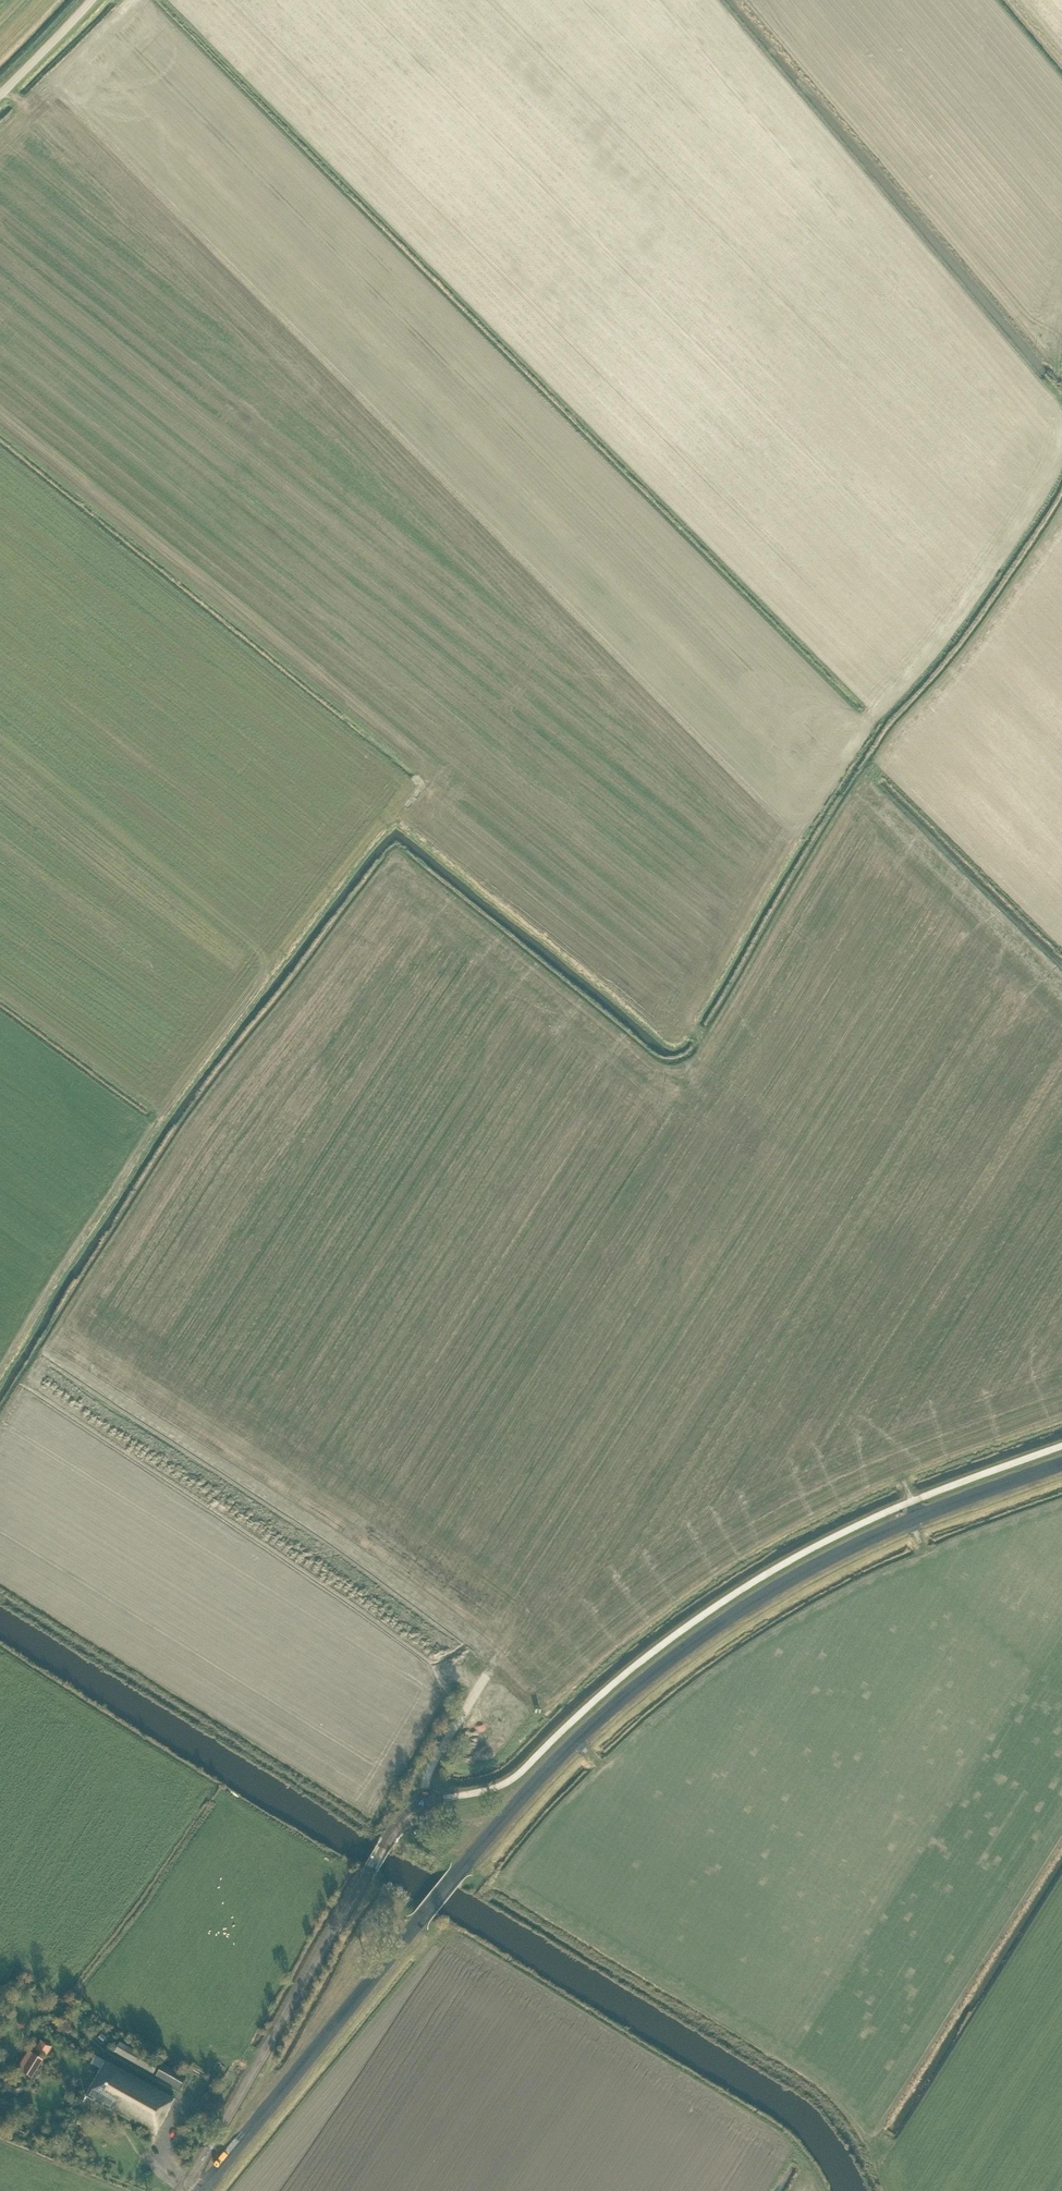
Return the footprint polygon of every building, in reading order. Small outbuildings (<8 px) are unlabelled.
[(33,2050),(45,2056),(51,2046),(39,2040),(33,2050)] [(153,2073),(159,2063),(120,2042),(115,2052),(153,2073)] [(42,2060),(33,2054),(21,2073),(31,2078),(42,2060)] [(97,2063),(102,2066),(85,2096),(156,2135),(174,2098),(105,2060),(101,2057),(97,2063)] [(156,2076),(180,2089),(187,2077),(162,2064),(156,2076)] [(21,2094),(21,2091),(21,2087),(19,2084),(17,2083),(15,2082),(12,2081),(9,2082),(6,2084),(4,2087),(3,2089),(3,2091),(4,2094),(5,2097),(7,2098),(11,2100),(15,2100),(17,2098),(19,2097),(21,2094)]
